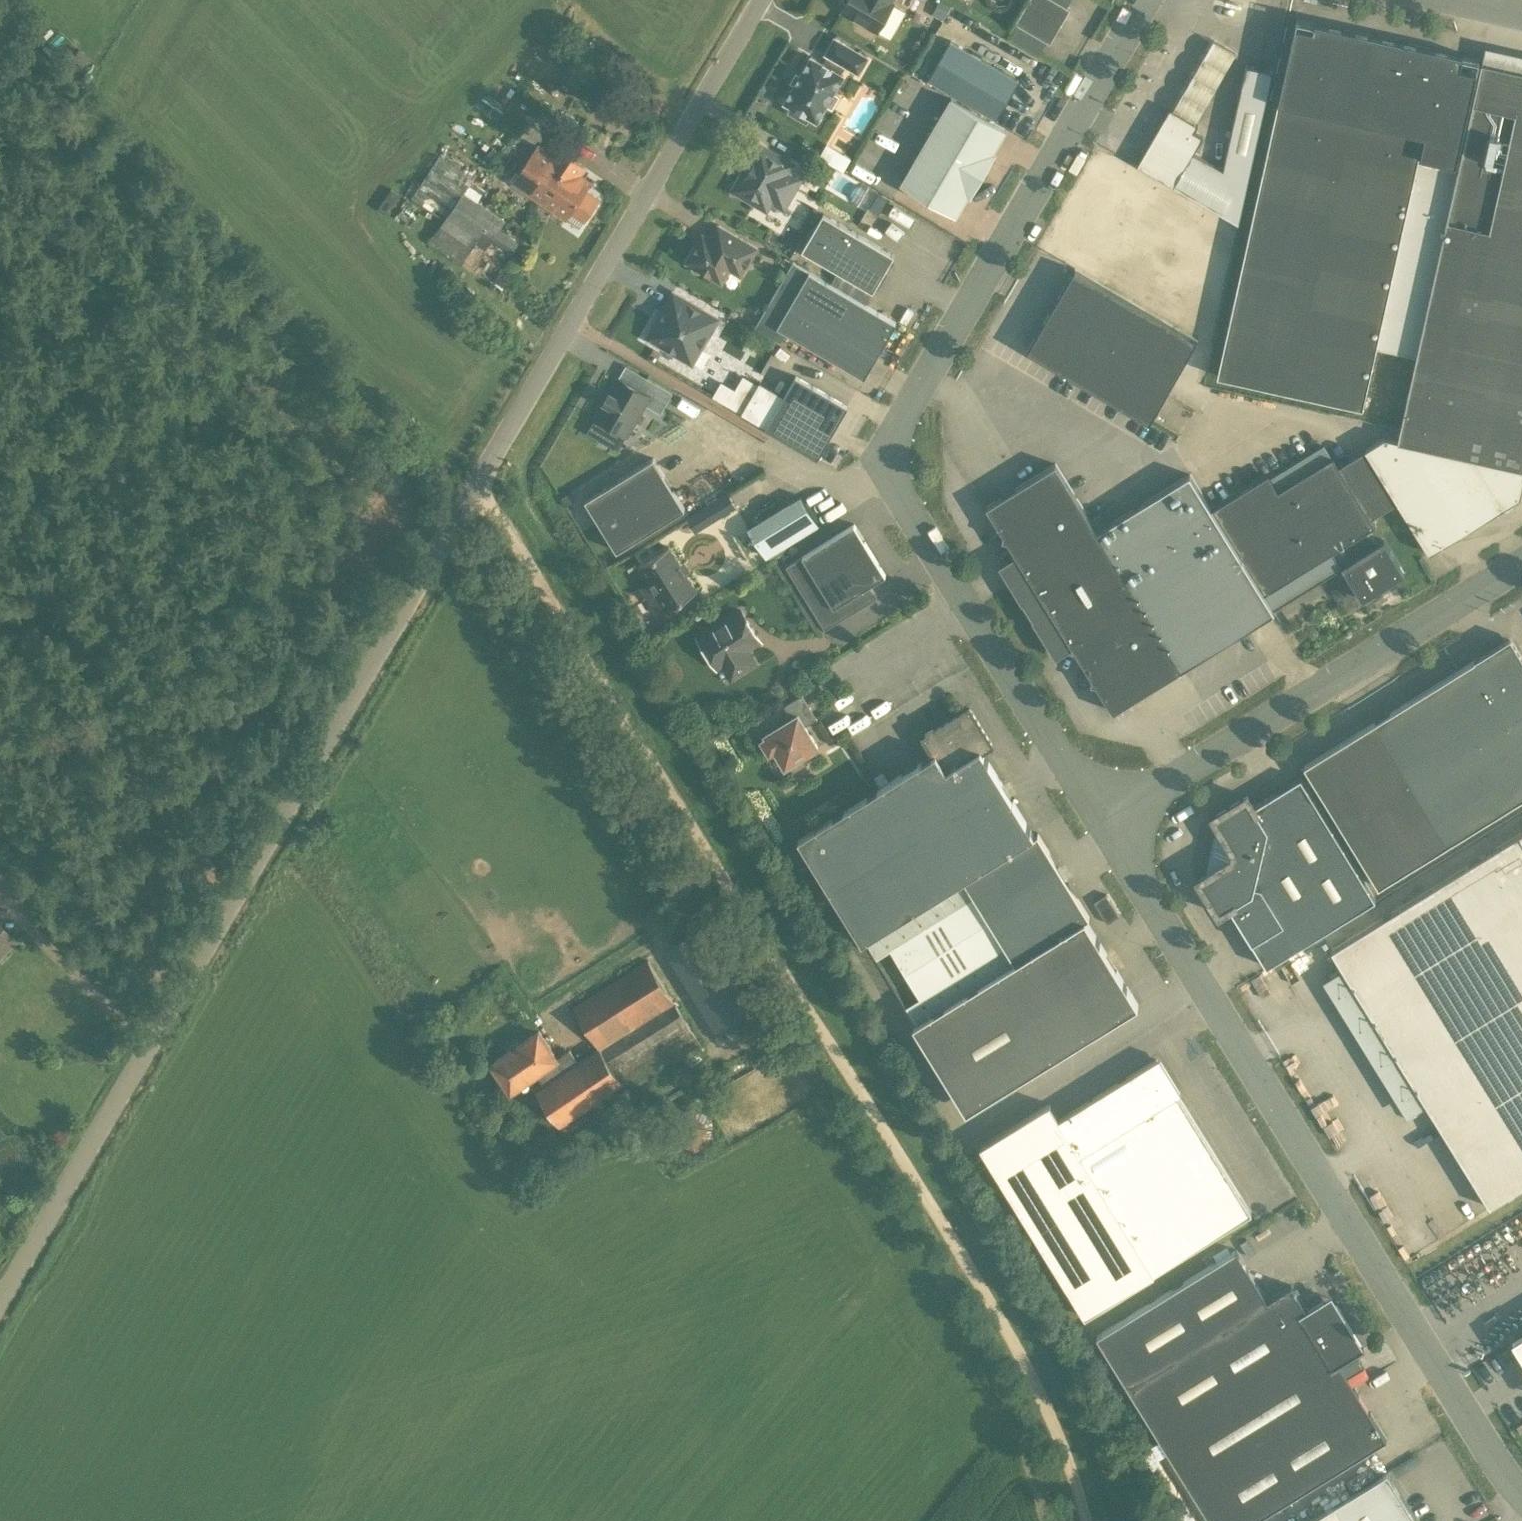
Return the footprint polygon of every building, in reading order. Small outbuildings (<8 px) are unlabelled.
[(847,3),(843,10),(877,30),(892,4),(890,2),(891,0),(845,0),(847,3)] [(1050,43),(1070,8),(1056,0),(1029,0),(1015,23),(1050,43)] [(1416,355),(1479,70),(1460,66),(1462,55),(1314,23),(1313,29),(1295,25),(1278,102),(1217,375),(1363,407),(1376,345),(1416,355)] [(845,65),(858,73),(868,57),(834,38),(825,54),(828,55),(823,63),(811,56),(784,102),(791,106),(789,111),(806,121),(809,116),(817,121),(843,75),(841,73),(845,65)] [(950,40),(927,78),(997,119),(1019,80),(950,40)] [(1484,61),(1482,61),(1479,70),(1416,355),(1398,439),(1385,436),(1365,449),(1376,467),(1349,483),(1370,518),(1397,501),(1429,553),(1520,497),(1521,488),(1521,70),(1484,61)] [(1137,164),(1238,223),(1272,70),(1246,64),(1223,168),(1194,151),(1203,136),(1194,131),(1198,124),(1170,108),(1137,164)] [(996,152),(993,150),(1005,130),(951,98),(901,183),(956,215),(967,194),(970,196),(996,152)] [(567,217),(572,210),(540,189),(564,152),(559,149),(554,156),(543,149),(547,143),(536,136),(529,147),(535,151),(519,175),(515,172),(509,182),(527,193),(529,191),(567,217)] [(829,142),(822,156),(846,168),(853,155),(829,142)] [(759,145),(733,190),(766,209),(775,194),(786,201),(796,184),(785,178),(792,164),(759,145)] [(540,189),(572,210),(584,218),(598,197),(574,182),(585,166),(564,152),(540,189)] [(472,180),(474,177),(440,155),(413,196),(446,219),(432,239),(443,246),(443,250),(462,264),(475,241),(485,248),(486,248),(505,218),(477,200),(485,189),(472,180)] [(802,250),(873,291),(894,255),(823,213),(802,250)] [(703,238),(703,239),(699,246),(694,248),(686,262),(722,282),(733,263),(744,270),(757,247),(718,225),(710,238),(709,238),(709,237),(707,237),(706,237),(705,237),(704,237),(703,238)] [(793,261),(754,327),(780,342),(786,332),(864,377),(896,322),(793,261)] [(1075,268),(1027,350),(1149,421),(1197,339),(1075,268)] [(673,292),(647,337),(692,363),(718,318),(673,292)] [(848,406),(796,376),(765,428),(817,458),(848,406)] [(596,417),(627,435),(645,404),(660,413),(672,393),(646,378),(639,390),(618,378),(596,417)] [(1097,531),(1182,668),(1275,611),(1274,608),(1341,566),(1362,599),(1405,573),(1384,539),(1376,544),(1367,530),(1375,525),(1370,518),(1349,483),(1332,457),(1277,491),(1268,475),(1212,508),(1190,474),(1097,531)] [(585,500),(617,551),(685,509),(653,458),(585,500)] [(1056,655),(1072,645),(1092,676),(1090,682),(1096,683),(1113,711),(1182,668),(1097,531),(1055,464),(986,506),(1003,533),(1002,539),(1007,540),(1015,553),(999,563),(1056,655)] [(584,494),(617,480),(613,470),(580,484),(584,494)] [(695,532),(737,505),(728,491),(686,517),(695,532)] [(818,525),(801,496),(748,528),(766,557),(818,525)] [(886,574),(854,523),(786,565),(825,628),(877,596),(870,584),(886,574)] [(669,546),(640,565),(667,609),(696,591),(669,546)] [(717,667),(722,663),(731,678),(756,663),(746,648),(760,640),(741,609),(698,636),(717,667)] [(1521,797),(1521,658),(1512,641),(1478,662),(1476,659),(1304,765),(1379,886),(1521,797)] [(769,752),(775,749),(785,766),(788,764),(793,771),(807,762),(803,755),(818,746),(798,713),(791,717),(784,705),(761,719),(769,731),(765,734),(766,736),(761,739),(769,752)] [(964,879),(1015,961),(1016,962),(1086,918),(1090,916),(1038,833),(1034,835),(982,750),(992,744),(970,708),(924,736),(935,753),(798,838),(862,941),(964,879)] [(1207,874),(1202,877),(1199,878),(1197,875),(1196,876),(1219,913),(1230,906),(1267,966),(1376,898),(1301,777),(1254,806),(1247,795),(1209,818),(1210,819),(1214,817),(1218,825),(1207,874)] [(1331,949),(1490,1206),(1521,1187),(1521,831),(1331,949)] [(1094,901),(1107,923),(1119,915),(1106,894),(1094,901)] [(1016,962),(1015,961),(914,1024),(967,1110),(1139,1004),(1086,918),(1016,962)] [(9,937),(0,928),(0,946),(9,937)] [(512,1088),(536,1072),(545,1085),(538,1091),(560,1126),(622,1081),(627,1090),(701,1043),(649,959),(574,1006),(599,1046),(578,1061),(569,1049),(557,1057),(539,1030),(493,1061),(512,1088)] [(1050,1103),(980,1146),(1085,1316),(1252,1213),(1156,1059),(1059,1118),(1050,1103)] [(709,1121),(685,1135),(694,1150),(717,1136),(709,1121)] [(1236,1249),(1096,1335),(1211,1520),(1252,1520),(1386,1438),(1338,1361),(1362,1346),(1346,1320),(1331,1296),(1308,1311),(1292,1284),(1267,1300),(1236,1249)] [(1510,1340),(1521,1359),(1521,1333),(1510,1340)] [(1316,1501),(1347,1481),(1338,1468),(1307,1489),(1316,1501)] [(1387,1471),(1305,1520),(1418,1520),(1387,1471)]
